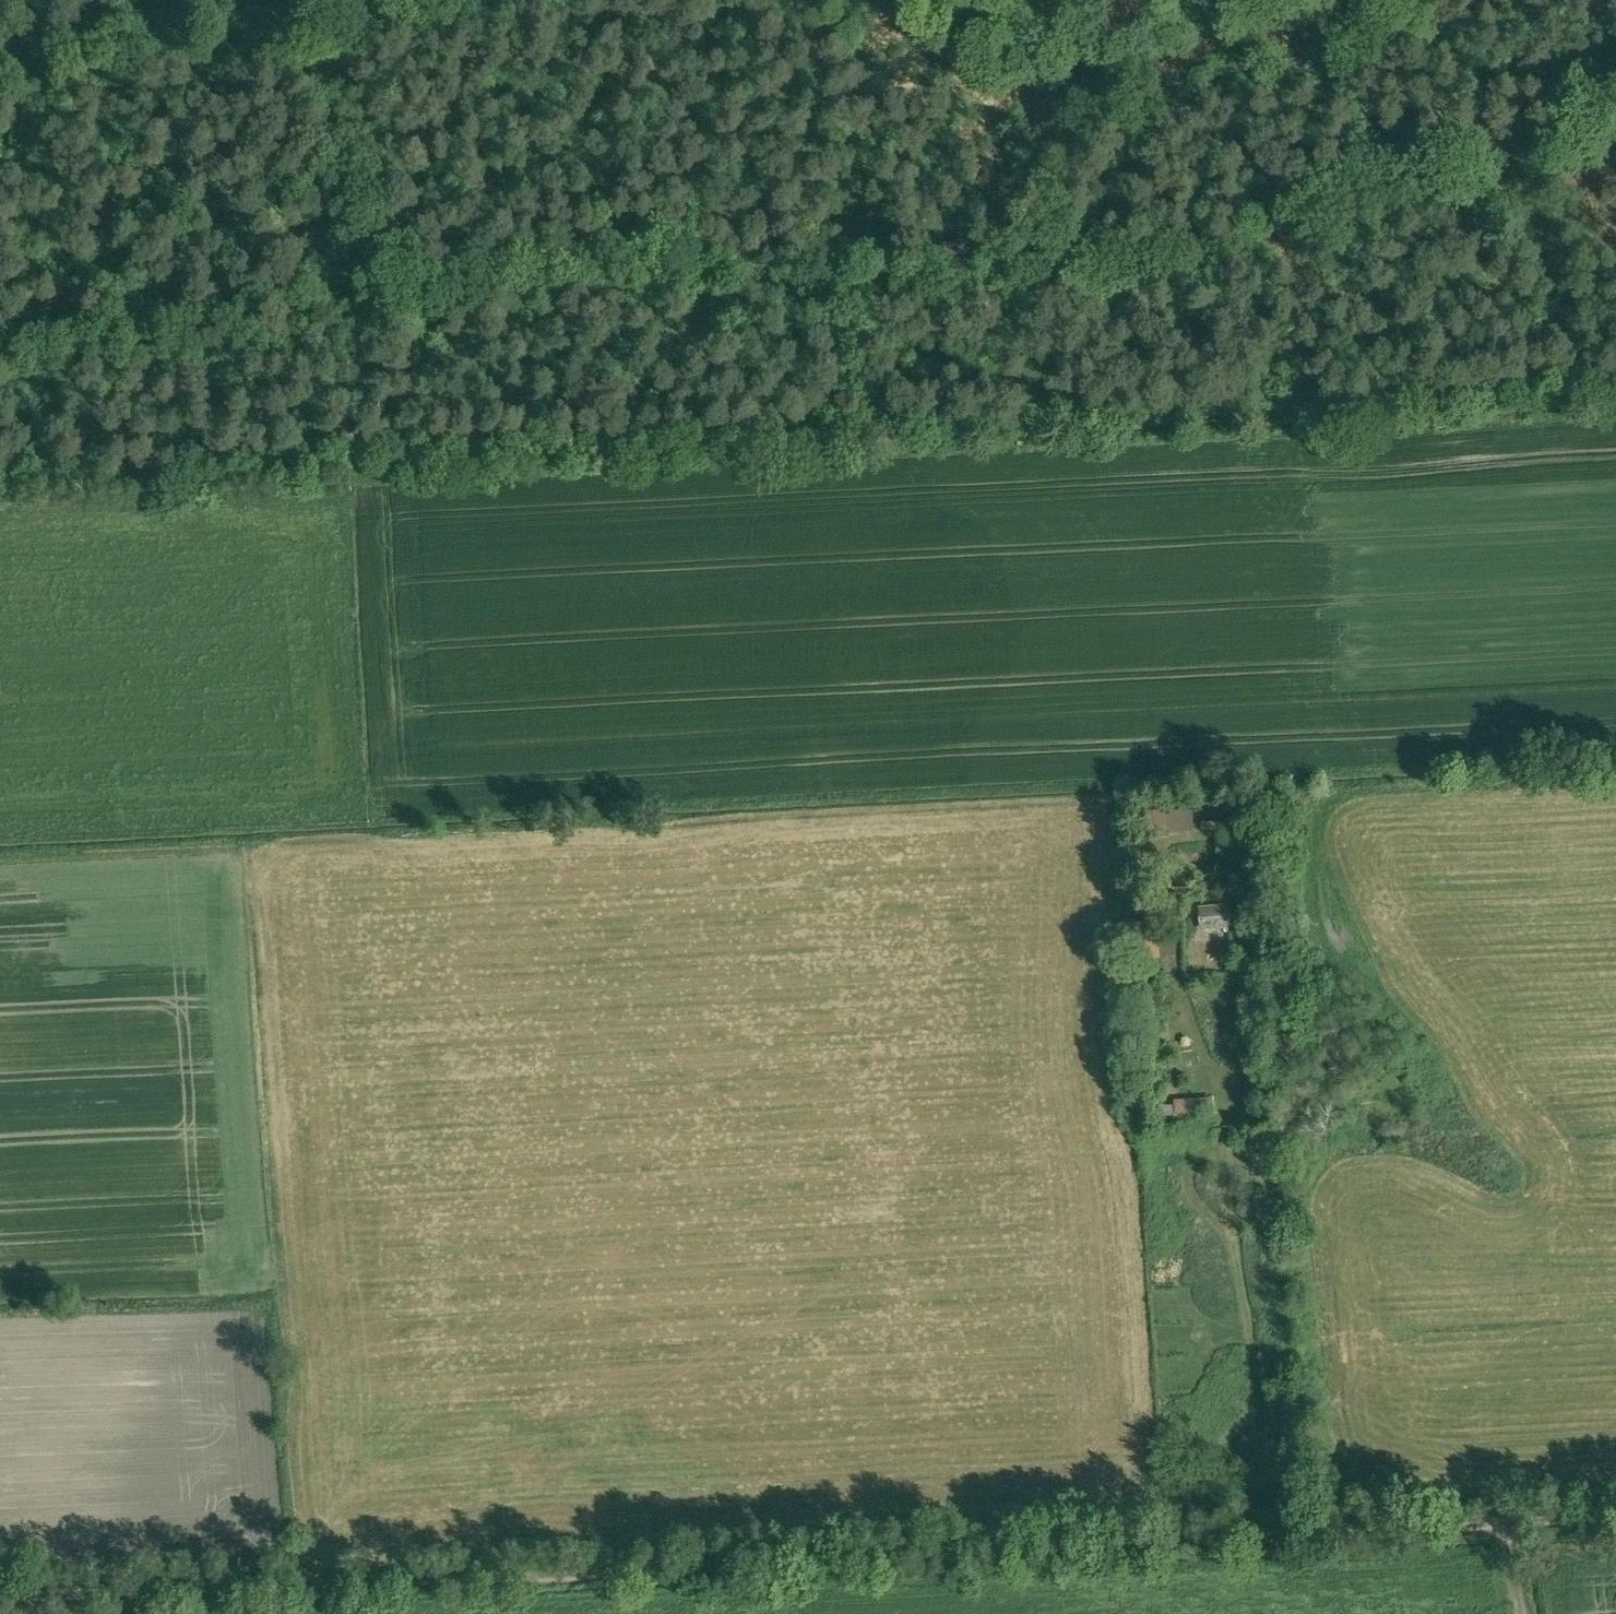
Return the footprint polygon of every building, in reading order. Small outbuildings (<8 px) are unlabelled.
[(1192,813),(1138,815),(1138,839),(1193,838),(1192,813)] [(1210,1100),(1170,1103),(1172,1121),(1212,1118),(1210,1100)]
